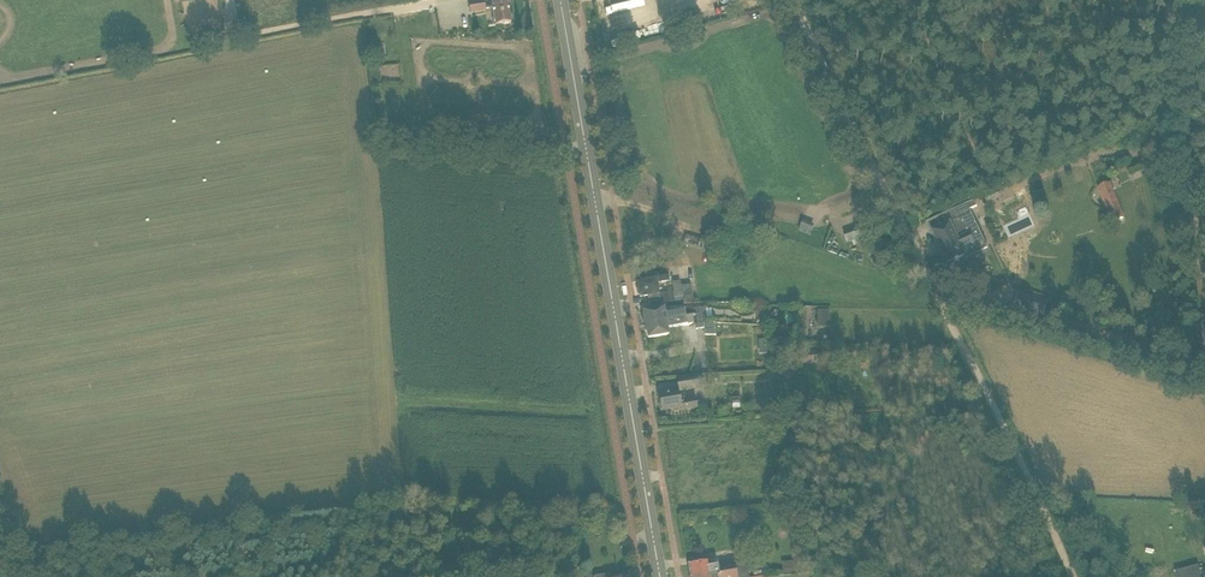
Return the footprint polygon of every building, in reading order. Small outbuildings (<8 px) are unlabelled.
[(492,1),(484,2),(484,1),(470,3),(472,15),(486,12),(486,10),(493,9),(496,25),(511,23),(507,0),(492,0),(492,1)] [(680,31),(701,25),(699,19),(678,24),(680,31)] [(1098,188),(1112,223),(1125,217),(1112,183),(1098,188)] [(938,217),(928,221),(933,231),(948,263),(959,258),(965,255),(966,257),(987,247),(970,210),(977,206),(975,200),(946,213),(938,217)] [(799,230),(810,235),(814,226),(803,222),(799,230)] [(878,241),(874,232),(871,224),(844,234),(847,242),(854,240),(864,236),(868,245),(878,241)] [(715,243),(686,234),(683,244),(712,253),(715,243)] [(658,283),(669,281),(668,272),(646,276),(647,279),(636,281),(636,282),(639,282),(639,286),(637,287),(638,287),(640,297),(647,296),(649,303),(662,304),(694,304),(691,284),(681,286),(680,281),(672,283),(673,292),(660,294),(658,283)] [(1031,295),(1027,311),(1043,316),(1048,300),(1031,295)] [(762,307),(758,305),(754,307),(753,311),(755,314),(758,316),(762,314),(763,310),(762,307)] [(650,310),(643,311),(645,325),(686,318),(686,317),(702,314),(704,323),(707,323),(707,321),(705,311),(705,310),(704,307),(685,311),(685,310),(665,313),(664,308),(650,310)] [(817,310),(817,326),(829,326),(829,310),(817,310)] [(686,318),(645,325),(648,338),(660,336),(669,334),(668,329),(688,325),(695,323),(696,329),(704,328),(705,335),(716,335),(714,323),(707,323),(704,323),(702,314),(686,317),(686,318)] [(705,385),(703,376),(677,381),(679,390),(705,385)] [(679,392),(670,394),(658,396),(661,411),(670,409),(671,413),(683,411),(698,408),(696,399),(681,402),(679,392)] [(735,562),(710,567),(709,561),(700,563),(688,565),(690,576),(696,576),(708,575),(709,576),(711,576),(734,573),(734,576),(749,576),(746,560),(735,562)] [(800,561),(783,563),(785,576),(801,573),(800,561)] [(753,565),(755,574),(764,572),(762,564),(753,565)] [(1197,564),(1176,569),(1178,576),(1201,576),(1197,564)]
